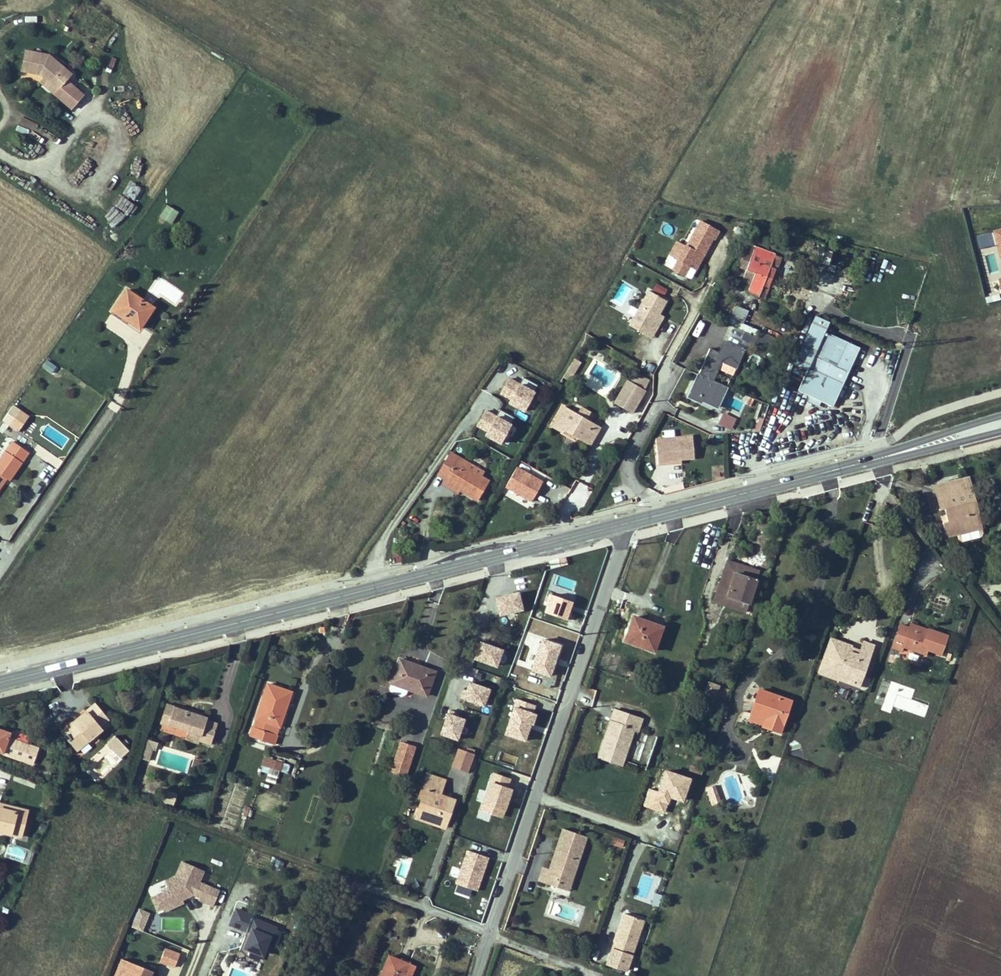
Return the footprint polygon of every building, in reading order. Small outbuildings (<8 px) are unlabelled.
[(50,55),(27,51),(23,71),(40,75),(42,72),(45,74),(55,60),(50,55)] [(54,94),(72,109),(84,95),(67,80),(72,74),(55,60),(45,74),(46,76),(44,79),(58,90),(54,94)] [(54,94),(58,90),(44,79),(41,83),(54,94)] [(138,200),(141,187),(120,182),(117,195),(138,200)] [(166,205),(159,217),(171,224),(178,212),(166,205)] [(684,246),(674,241),(662,266),(693,281),(717,230),(697,220),(684,246)] [(990,233),(990,234),(993,246),(993,247),(1000,245),(1000,250),(1000,230),(990,233)] [(980,249),(993,246),(990,234),(977,237),(980,249)] [(770,268),(775,256),(775,255),(756,248),(744,277),(753,280),(749,290),(760,295),(764,285),(768,286),(774,270),(770,268)] [(829,263),(831,252),(825,251),(822,261),(829,263)] [(776,271),(781,259),(775,256),(770,268),(774,270),(776,271)] [(655,284),(651,290),(664,296),(667,290),(655,284)] [(127,291),(114,311),(140,329),(154,309),(127,291)] [(644,291),(628,329),(653,339),(663,316),(661,316),(667,301),(644,291)] [(990,296),(987,304),(1000,301),(1000,297),(1000,294),(990,296)] [(735,306),(730,317),(743,323),(748,311),(735,306)] [(725,322),(714,317),(711,322),(723,328),(725,322)] [(815,317),(794,365),(807,370),(798,390),(810,396),(821,401),(833,406),(848,372),(815,357),(830,323),(815,317)] [(739,323),(736,328),(754,336),(756,330),(739,323)] [(761,331),(759,338),(756,344),(762,346),(773,337),(761,331)] [(744,351),(725,342),(719,354),(710,350),(689,396),(699,400),(700,398),(717,406),(726,388),(713,382),(726,364),(736,369),(744,351)] [(572,377),(580,363),(574,359),(566,373),(572,377)] [(496,399),(523,415),(535,394),(508,378),(496,399)] [(628,381),(616,402),(633,413),(645,391),(628,381)] [(821,401),(810,396),(807,401),(819,406),(821,401)] [(14,406),(3,422),(19,433),(30,417),(14,406)] [(564,407),(553,426),(570,435),(572,433),(575,435),(590,444),(599,428),(564,407)] [(717,425),(731,431),(736,419),(722,413),(717,425)] [(478,426),(469,420),(461,432),(469,438),(478,426)] [(481,428),(478,426),(469,438),(473,440),(481,428)] [(693,437),(655,438),(655,464),(693,464),(693,437)] [(29,453),(14,442),(0,461),(0,481),(3,476),(7,479),(10,481),(29,453)] [(477,501),(489,481),(467,468),(469,464),(450,453),(439,472),(447,476),(444,480),(443,481),(461,491),(477,501)] [(519,462),(501,492),(528,507),(546,477),(519,462)] [(925,482),(932,480),(927,465),(921,467),(925,482)] [(447,476),(439,472),(437,476),(444,480),(447,476)] [(945,487),(970,481),(969,476),(933,485),(934,489),(945,487)] [(461,491),(443,481),(441,485),(458,494),(461,491)] [(562,508),(580,515),(591,488),(574,481),(562,508)] [(982,526),(970,481),(945,487),(950,507),(944,508),(946,515),(947,521),(943,522),(942,522),(946,535),(956,533),(982,526)] [(944,508),(950,507),(945,487),(934,489),(934,490),(939,509),(944,508)] [(728,560),(725,569),(743,575),(745,570),(748,572),(749,570),(758,573),(759,571),(728,560)] [(745,570),(743,575),(725,569),(717,592),(735,598),(732,607),(746,611),(758,573),(749,570),(748,572),(745,570)] [(715,601),(732,607),(735,598),(717,592),(715,601)] [(519,594),(493,598),(496,620),(522,616),(519,594)] [(549,595),(542,614),(565,623),(573,604),(549,595)] [(634,616),(625,640),(654,650),(662,626),(634,616)] [(909,627),(901,624),(893,647),(901,650),(903,646),(925,654),(927,649),(940,654),(947,635),(928,629),(928,630),(926,634),(909,627)] [(910,624),(909,627),(926,634),(928,630),(910,624)] [(830,637),(826,649),(834,645),(839,647),(841,641),(830,637)] [(549,676),(559,646),(540,640),(531,670),(549,676)] [(863,640),(859,650),(857,654),(849,651),(851,646),(852,644),(845,642),(835,671),(840,673),(838,679),(859,686),(863,674),(874,644),(863,640)] [(835,671),(845,642),(841,641),(839,647),(834,645),(826,649),(820,665),(835,671)] [(477,643),(471,663),(495,671),(501,651),(477,643)] [(435,672),(400,660),(392,683),(409,689),(410,689),(410,686),(413,687),(412,690),(427,695),(435,672)] [(833,677),(835,671),(820,665),(818,671),(833,677)] [(632,671),(629,678),(638,681),(641,675),(632,671)] [(863,674),(859,686),(867,689),(871,678),(863,674)] [(892,711),(893,707),(925,717),(928,705),(911,700),(914,689),(882,679),(874,706),(892,711)] [(459,701),(483,709),(489,691),(466,682),(459,701)] [(409,689),(392,683),(390,688),(407,694),(409,689)] [(291,692),(267,684),(256,718),(280,726),(291,692)] [(717,700),(724,702),(728,691),(721,688),(717,700)] [(780,731),(791,701),(759,690),(751,713),(765,719),(769,720),(767,727),(780,731)] [(530,715),(533,706),(517,701),(506,733),(525,739),(532,716),(530,715)] [(100,727),(108,720),(95,704),(86,712),(88,714),(77,724),(75,721),(62,732),(65,735),(64,736),(68,741),(70,740),(78,750),(102,729),(100,727)] [(161,723),(168,725),(174,706),(167,704),(161,723)] [(208,717),(174,706),(168,725),(201,736),(199,740),(210,744),(218,724),(206,719),(208,717)] [(77,724),(88,714),(86,712),(75,721),(77,724)] [(458,743),(463,719),(443,715),(438,738),(458,743)] [(629,743),(634,744),(637,734),(608,724),(601,747),(604,747),(603,752),(600,751),(593,772),(617,780),(620,770),(629,743)] [(274,744),(277,735),(253,726),(250,735),(274,744)] [(33,767),(40,748),(28,744),(29,739),(0,728),(0,756),(33,767)] [(120,761),(130,752),(116,736),(106,745),(120,761)] [(148,739),(145,747),(152,749),(152,748),(156,749),(159,742),(148,739)] [(415,747),(401,742),(392,770),(406,775),(415,747)] [(148,760),(152,749),(145,747),(142,758),(148,760)] [(456,749),(449,768),(468,774),(475,755),(456,749)] [(498,752),(497,759),(516,762),(517,756),(498,752)] [(280,770),(283,762),(265,756),(263,764),(280,770)] [(281,773),(288,774),(290,765),(283,763),(281,773)] [(439,788),(441,789),(444,779),(428,774),(420,796),(423,797),(419,808),(427,810),(425,817),(446,825),(455,799),(441,795),(437,793),(439,788)] [(503,820),(510,791),(507,790),(510,779),(489,774),(477,818),(489,821),(490,816),(503,820)] [(439,788),(437,793),(441,795),(446,780),(444,779),(441,789),(439,788)] [(714,789),(707,792),(713,806),(719,803),(714,789)] [(165,791),(162,800),(174,805),(177,795),(165,791)] [(28,810),(16,807),(15,811),(0,807),(0,827),(1,827),(0,831),(20,836),(28,810)] [(419,808),(416,817),(445,827),(446,825),(425,817),(427,810),(419,808)] [(578,881),(592,840),(561,830),(553,853),(557,855),(556,859),(551,858),(547,870),(542,869),(537,883),(561,891),(566,877),(578,881)] [(611,847),(623,848),(624,840),(612,839),(611,847)] [(453,884),(476,893),(489,859),(466,850),(453,884)] [(403,884),(413,858),(401,854),(391,880),(403,884)] [(163,895),(171,907),(188,896),(186,893),(191,889),(196,891),(201,894),(199,899),(214,905),(220,891),(200,881),(205,871),(184,861),(177,876),(169,881),(174,888),(163,895)] [(578,881),(566,877),(561,891),(573,895),(578,881)] [(653,894),(652,906),(659,907),(660,895),(653,894)] [(163,895),(157,898),(165,910),(171,907),(163,895)] [(190,899),(188,896),(171,907),(172,910),(190,899)] [(142,932),(151,914),(139,909),(131,926),(142,932)] [(241,951),(265,960),(269,948),(276,950),(283,928),(234,911),(228,927),(247,934),(241,951)] [(613,949),(632,955),(643,920),(625,914),(613,949)] [(173,950),(165,947),(159,960),(168,963),(173,950)] [(181,953),(173,950),(168,963),(176,966),(181,953)] [(239,955),(237,960),(247,965),(249,959),(239,955)] [(389,955),(380,975),(411,975),(416,965),(389,955)] [(120,957),(113,975),(148,975),(150,969),(120,957)]
